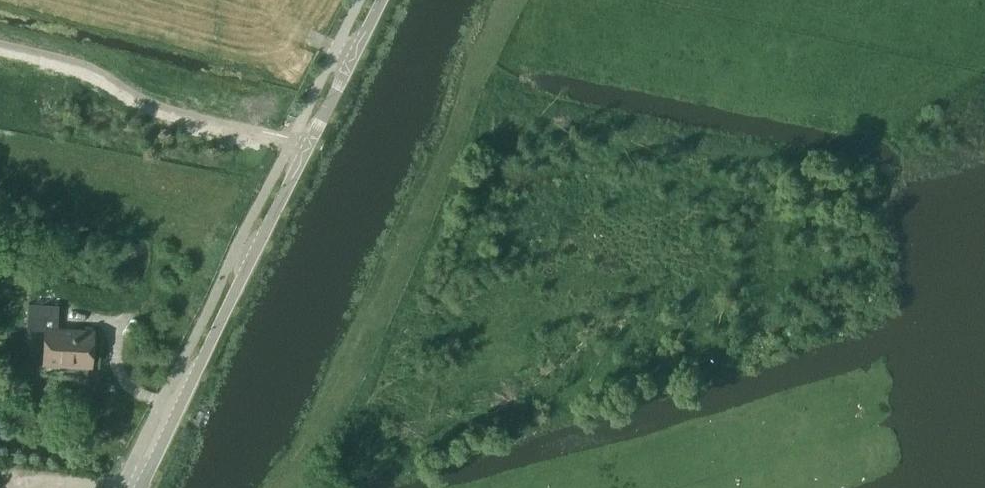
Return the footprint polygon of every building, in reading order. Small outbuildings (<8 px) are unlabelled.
[(27,305),(26,329),(44,329),(43,363),(90,366),(92,332),(56,330),(57,306),(46,306),(27,305)]
